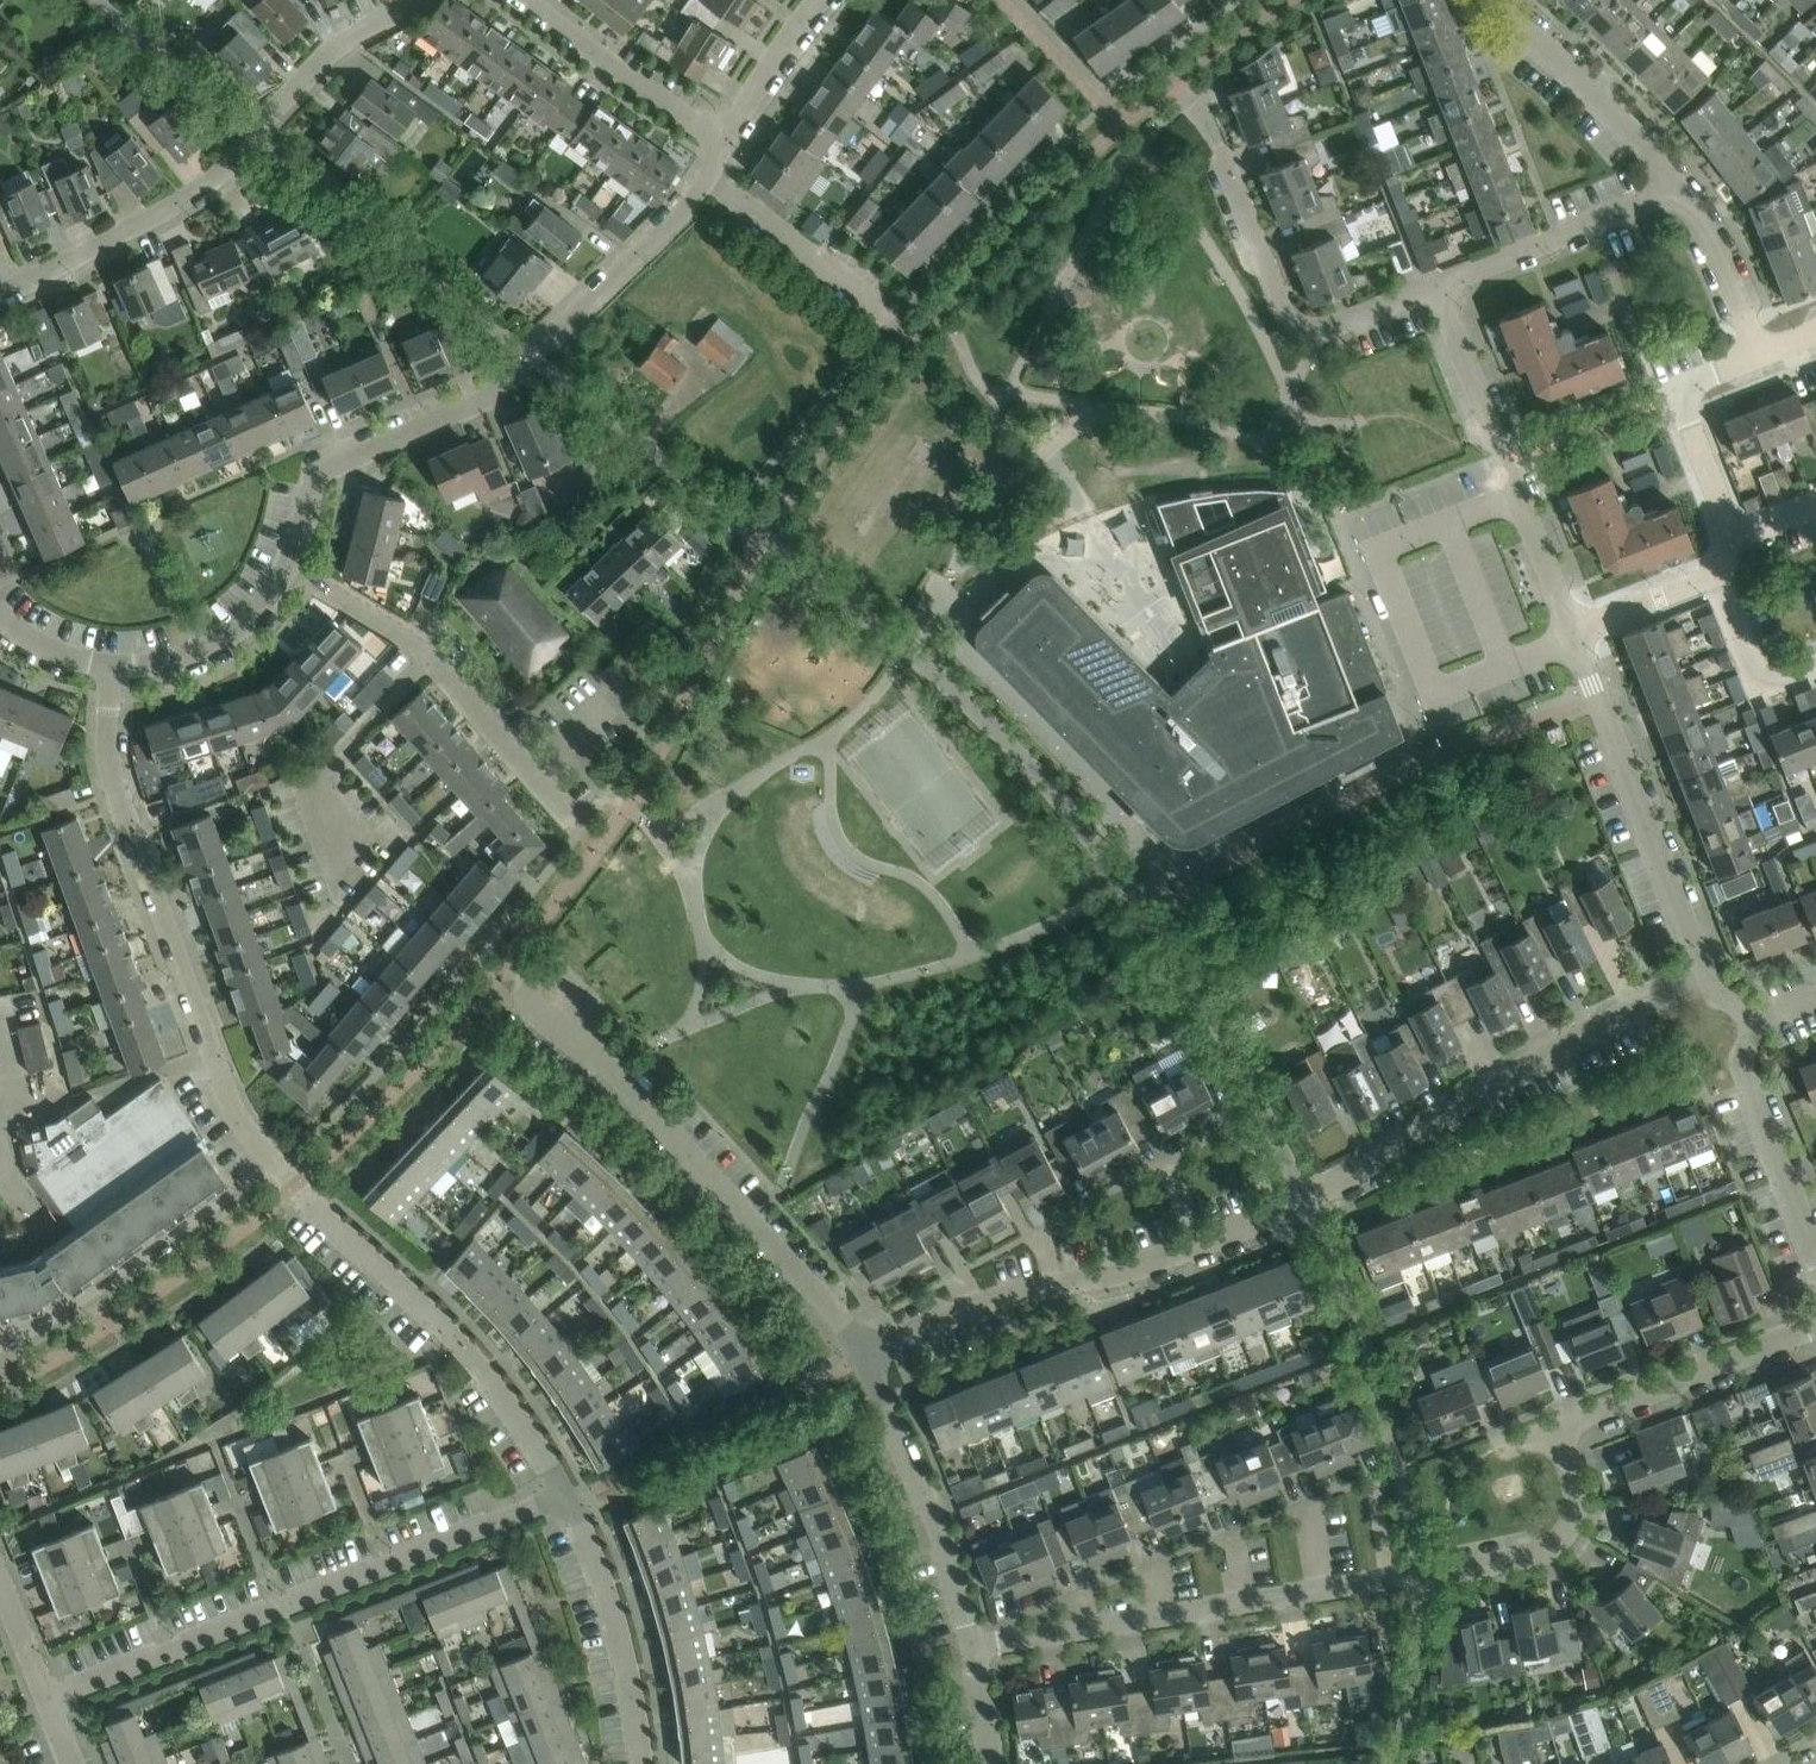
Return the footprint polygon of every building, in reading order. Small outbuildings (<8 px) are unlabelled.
[(252,9),(283,41),(307,18),(290,0),(262,0),(252,9)] [(468,10),(455,0),(442,0),(419,32),(440,48),(468,10)] [(615,0),(584,0),(603,15),(615,0)] [(603,15),(623,32),(650,0),(615,0),(603,15)] [(755,0),(688,0),(682,10),(691,16),(712,29),(722,15),(740,28),(758,2),(755,0)] [(939,20),(925,10),(911,0),(909,0),(894,20),(910,32),(911,31),(924,41),(939,20)] [(939,20),(954,31),(969,10),(956,0),(932,0),(925,10),(939,20)] [(1057,0),(1051,0),(1048,3),(1057,13),(1063,7),(1057,0)] [(1142,0),(1124,0),(1115,7),(1141,44),(1162,29),(1142,0)] [(1176,4),(1173,0),(1142,0),(1162,29),(1184,15),(1176,4)] [(1401,3),(1408,0),(1381,0),(1385,10),(1401,3)] [(1443,0),(1408,0),(1401,3),(1406,14),(1389,21),(1394,34),(1447,12),(1443,0)] [(1601,0),(1564,0),(1582,19),(1601,0)] [(1634,3),(1631,0),(1601,0),(1582,19),(1600,37),(1634,3)] [(1719,3),(1727,11),(1733,5),(1728,0),(1715,0),(1719,3)] [(1800,10),(1811,0),(1790,0),(1800,10)] [(1050,18),(1057,13),(1048,3),(1042,8),(1050,18)] [(1618,55),(1652,21),(1634,3),(1600,37),(1618,55)] [(341,15),(338,6),(329,9),(333,18),(341,15)] [(895,53),(910,32),(894,20),(876,7),(861,29),(895,53)] [(1141,44),(1115,7),(1094,22),(1120,59),(1141,44)] [(249,88),(272,65),(252,44),(264,33),(240,8),(219,27),(230,39),(216,53),(249,88)] [(1804,21),(1815,33),(1815,8),(1804,21)] [(1322,19),(1327,32),(1354,22),(1349,9),(1322,19)] [(461,63),(489,25),(468,10),(440,48),(461,63)] [(1705,19),(1716,29),(1725,20),(1714,10),(1705,19)] [(1457,37),(1447,12),(1394,34),(1399,46),(1416,40),(1420,51),(1457,37)] [(1736,19),(1744,28),(1751,21),(1742,13),(1736,19)] [(731,41),(712,29),(691,16),(675,42),(664,35),(660,41),(643,30),(636,41),(654,52),(698,80),(708,64),(714,68),(731,41)] [(1736,31),(1725,20),(1716,29),(1727,40),(1736,31)] [(1636,73),(1670,39),(1652,21),(1618,55),(1636,73)] [(1761,33),(1751,21),(1744,28),(1755,39),(1761,33)] [(1120,59),(1094,22),(1072,36),(1099,74),(1120,59)] [(481,78),(509,40),(489,25),(461,63),(481,78)] [(895,53),(861,29),(846,49),(879,74),(895,53)] [(102,35),(96,43),(100,46),(105,46),(109,41),(102,35)] [(985,35),(972,45),(981,56),(993,46),(985,35)] [(1331,42),(1336,56),(1348,51),(1343,37),(1331,42)] [(1466,60),(1457,37),(1420,51),(1424,62),(1408,69),(1413,81),(1466,60)] [(1655,91),(1688,57),(1670,39),(1636,73),(1655,91)] [(502,93),(530,55),(509,40),(481,78),(502,93)] [(1275,89),(1288,79),(1274,43),(1236,70),(1243,87),(1228,93),(1231,101),(1229,101),(1231,106),(1233,105),(1238,118),(1281,102),(1275,89)] [(1768,51),(1790,72),(1798,64),(1787,54),(1776,44),(1768,51)] [(981,56),(972,45),(959,55),(968,66),(981,56)] [(879,74),(846,49),(831,70),(864,95),(879,74)] [(1354,65),(1348,51),(1336,56),(1341,69),(1354,65)] [(1007,62),(999,52),(992,57),(1000,67),(1007,62)] [(523,109),(551,70),(530,55),(502,93),(523,109)] [(1000,67),(992,57),(986,62),(994,72),(1000,67)] [(1707,76),(1688,57),(1655,91),(1673,110),(1707,76)] [(399,59),(392,68),(404,77),(411,68),(399,59)] [(1757,67),(1770,80),(1778,73),(1765,59),(1757,67)] [(1476,84),(1466,60),(1413,81),(1417,94),(1434,87),(1439,99),(1476,84)] [(994,72),(986,62),(979,66),(987,77),(994,72)] [(1808,75),(1798,64),(1790,72),(1801,82),(1808,75)] [(987,77),(979,66),(973,71),(981,82),(987,77)] [(942,68),(929,77),(937,88),(950,78),(942,68)] [(572,86),(551,70),(523,109),(544,124),(546,121),(558,130),(579,101),(567,92),(572,86)] [(864,95),(831,70),(815,91),(849,116),(864,95)] [(1791,86),(1778,73),(1770,80),(1784,93),(1791,86)] [(1034,75),(1016,93),(1049,125),(1067,107),(1034,75)] [(937,88),(929,77),(916,87),(924,98),(937,88)] [(440,113),(401,84),(393,96),(370,79),(352,102),(398,136),(415,113),(430,125),(440,113)] [(434,99),(441,90),(430,81),(423,91),(434,99)] [(958,82),(952,87),(959,97),(966,92),(958,82)] [(1368,83),(1354,88),(1360,102),(1362,101),(1373,97),(1368,83)] [(1485,108),(1476,84),(1439,99),(1443,110),(1426,117),(1431,129),(1485,108)] [(959,97),(952,87),(945,92),(953,102),(959,97)] [(453,99),(441,90),(434,99),(446,108),(453,99)] [(849,116),(815,91),(800,112),(804,116),(834,137),(849,116)] [(1696,138),(1730,112),(1713,91),(1680,117),(1696,138)] [(953,102),(945,92),(938,97),(946,107),(953,102)] [(1049,125),(1016,93),(998,112),(1031,144),(1049,125)] [(1808,116),(1815,109),(1802,95),(1795,103),(1808,116)] [(946,107),(938,97),(932,102),(940,112),(946,107)] [(160,115),(149,101),(128,118),(153,148),(164,139),(179,158),(205,137),(176,102),(160,115)] [(590,157),(618,120),(597,104),(592,111),(579,101),(558,130),(549,144),(561,152),(569,141),(590,157)] [(889,113),(899,121),(910,109),(900,101),(889,113)] [(1366,110),(1362,101),(1360,102),(1349,106),(1353,115),(1359,131),(1372,125),(1366,110)] [(1286,115),(1281,102),(1238,118),(1249,145),(1276,134),(1281,148),(1311,136),(1302,113),(1286,115)] [(1494,132),(1485,108),(1431,129),(1436,142),(1453,135),(1457,147),(1494,132)] [(920,117),(910,109),(899,121),(910,130),(920,117)] [(475,130),(482,120),(471,112),(464,122),(475,130)] [(1013,163),(1031,144),(998,112),(980,131),(1013,163)] [(1712,158),(1746,132),(1730,112),(1696,138),(1712,158)] [(834,137),(804,116),(790,135),(819,157),(820,155),(834,137)] [(378,168),(385,158),(389,161),(399,149),(363,122),(355,133),(335,118),(316,143),(356,173),(366,159),(378,168)] [(494,129),(482,120),(475,130),(487,139),(494,129)] [(611,172),(639,135),(618,120),(590,157),(611,172)] [(900,142),(910,130),(899,121),(889,134),(900,142)] [(1378,141),(1372,125),(1359,131),(1365,146),(1378,141)] [(790,135),(782,129),(751,172),(756,176),(748,187),(787,215),(827,160),(820,155),(819,157),(790,135)] [(1013,163),(980,131),(963,148),(963,149),(987,172),(986,173),(995,181),(1013,163)] [(1504,156),(1494,132),(1457,147),(1462,158),(1445,164),(1450,177),(1504,156)] [(1728,179),(1774,144),(1773,143),(1761,152),(1746,132),(1712,158),(1728,179)] [(632,188),(659,150),(639,135),(611,172),(632,188)] [(90,152),(104,182),(119,170),(137,193),(161,173),(132,136),(118,147),(109,137),(90,152)] [(1270,198),(1312,181),(1307,168),(1320,159),(1311,136),(1281,148),(1287,162),(1260,172),(1263,180),(1261,181),(1263,186),(1265,185),(1270,198)] [(1795,170),(1774,144),(1728,179),(1744,199),(1776,174),(1782,181),(1795,170)] [(907,146),(901,152),(912,161),(917,155),(907,146)] [(878,147),(868,160),(879,169),(889,156),(878,147)] [(963,149),(963,148),(962,147),(942,167),(944,169),(945,168),(969,191),(986,173),(987,172),(963,149)] [(1392,147),(1377,153),(1385,175),(1400,169),(1392,147)] [(681,166),(659,150),(632,188),(653,203),(681,166)] [(912,161),(901,152),(896,159),(907,167),(912,161)] [(429,172),(442,177),(450,160),(437,154),(429,172)] [(1513,180),(1504,156),(1450,177),(1455,190),(1472,183),(1476,194),(1513,180)] [(85,166),(66,174),(58,158),(42,165),(52,185),(46,187),(56,210),(64,227),(77,221),(75,218),(103,205),(85,166)] [(907,167),(896,159),(891,165),(902,174),(907,167)] [(496,172),(520,190),(529,178),(505,160),(496,172)] [(869,182),(879,169),(868,160),(858,173),(869,182)] [(896,180),(902,174),(891,165),(886,172),(896,180)] [(978,199),(969,191),(945,168),(944,169),(927,186),(960,218),(978,199)] [(11,191),(5,180),(0,182),(0,218),(12,244),(25,238),(23,233),(51,221),(48,214),(38,191),(33,181),(11,191)] [(1522,204),(1513,180),(1476,194),(1480,206),(1464,212),(1469,225),(1522,204)] [(1758,229),(1811,208),(1799,180),(1786,184),(1788,189),(1748,205),(1758,229)] [(451,202),(458,192),(444,181),(437,191),(451,202)] [(1317,194),(1312,181),(1270,198),(1280,224),(1307,213),(1313,227),(1342,216),(1333,193),(1317,194)] [(1388,186),(1393,200),(1404,195),(1399,182),(1388,186)] [(960,218),(927,186),(909,205),(942,237),(960,218)] [(46,187),(38,191),(48,214),(56,210),(46,187)] [(583,210),(590,201),(579,192),(573,201),(583,210)] [(1410,208),(1404,195),(1393,200),(1403,224),(1417,218),(1413,207),(1410,208)] [(564,257),(582,234),(533,196),(524,208),(536,216),(527,228),(564,257)] [(868,197),(863,203),(873,212),(879,206),(868,197)] [(602,209),(590,201),(583,210),(595,218),(602,209)] [(873,212),(863,203),(858,210),(868,218),(873,212)] [(1532,229),(1522,204),(1469,225),(1474,238),(1490,231),(1495,243),(1532,229)] [(925,255),(942,237),(909,205),(891,224),(925,255)] [(1807,238),(1807,237),(1815,234),(1815,221),(1811,208),(1758,229),(1767,253),(1807,238)] [(868,218),(858,210),(852,216),(863,225),(868,218)] [(241,234),(264,276),(316,247),(296,212),(264,229),(261,223),(241,234)] [(817,226),(822,219),(812,212),(802,225),(812,232),(817,226)] [(612,213),(604,225),(623,239),(634,229),(612,213)] [(858,231),(863,225),(852,216),(847,222),(858,231)] [(1301,278),(1344,261),(1339,248),(1351,238),(1342,216),(1313,227),(1318,241),(1291,252),(1294,260),(1292,261),(1294,266),(1296,265),(1301,278)] [(1426,242),(1417,218),(1403,224),(1412,248),(1426,242)] [(833,228),(822,219),(817,226),(828,235),(833,228)] [(925,255),(891,224),(874,242),(907,274),(925,255)] [(828,235),(817,226),(812,232),(823,241),(828,235)] [(551,265),(513,235),(481,275),(516,303),(537,276),(540,279),(551,265)] [(0,236),(0,266),(11,261),(0,236)] [(1443,236),(1426,242),(1412,248),(1421,272),(1436,266),(1431,253),(1448,246),(1443,236)] [(1807,238),(1767,253),(1777,278),(1815,262),(1815,261),(1807,238)] [(1387,244),(1398,273),(1412,267),(1401,239),(1387,244)] [(171,249),(199,313),(212,306),(208,297),(250,279),(233,240),(218,247),(219,251),(197,261),(189,241),(171,249)] [(132,316),(151,307),(156,319),(159,321),(162,323),(166,324),(171,321),(186,315),(179,300),(159,256),(146,262),(148,266),(116,280),(122,293),(131,314),(132,316)] [(1364,272),(1349,274),(1344,261),(1301,278),(1312,304),(1368,282),(1364,272)] [(1777,278),(1786,301),(1815,290),(1815,262),(1777,278)] [(1584,274),(1596,303),(1605,300),(1594,270),(1584,274)] [(1552,286),(1556,296),(1581,286),(1577,276),(1552,286)] [(368,288),(354,294),(366,322),(380,316),(368,288)] [(58,313),(69,339),(73,347),(102,334),(97,324),(110,319),(96,290),(84,295),(85,299),(57,311),(58,313)] [(122,293),(111,298),(121,319),(131,314),(122,293)] [(1589,306),(1585,297),(1560,306),(1564,316),(1589,306)] [(1607,330),(1588,338),(1559,349),(1540,302),(1498,318),(1518,368),(1525,365),(1534,389),(1535,388),(1535,386),(1545,382),(1549,392),(1547,393),(1548,394),(1571,385),(1574,392),(1624,373),(1607,330)] [(29,313),(41,340),(56,333),(49,317),(44,306),(29,313)] [(60,343),(69,339),(58,313),(49,317),(56,333),(60,343)] [(293,338),(303,361),(317,355),(301,318),(287,324),(293,338)] [(695,344),(732,375),(753,349),(717,318),(695,344)] [(433,327),(403,340),(419,375),(449,362),(446,357),(460,351),(448,323),(434,329),(433,327)] [(293,338),(286,325),(272,331),(278,344),(280,344),(293,338)] [(639,365),(668,389),(686,367),(668,353),(678,340),(667,331),(639,365)] [(60,343),(56,333),(41,340),(47,353),(62,347),(60,343)] [(293,338),(280,344),(292,371),(304,365),(303,361),(293,338)] [(378,343),(349,356),(368,398),(397,385),(378,343)] [(239,353),(225,359),(231,373),(245,367),(239,353)] [(368,398),(349,356),(348,356),(351,363),(322,375),(338,411),(368,398)] [(14,383),(3,357),(0,358),(0,389),(14,383)] [(231,373),(225,359),(211,365),(217,379),(231,373)] [(67,376),(61,362),(47,368),(53,382),(67,376)] [(186,376),(173,382),(179,396),(193,390),(186,376)] [(297,379),(270,391),(289,433),(316,422),(297,379)] [(179,396),(173,382),(159,389),(165,403),(179,396)] [(26,409),(14,383),(0,389),(0,420),(26,409)] [(289,433),(270,391),(244,403),(263,445),(289,433)] [(1812,400),(1801,404),(1796,392),(1785,396),(1784,392),(1770,397),(1785,437),(1810,427),(1815,443),(1815,410),(1812,400)] [(1785,437),(1770,397),(1755,403),(1757,407),(1747,411),(1761,447),(1774,442),(1781,458),(1792,454),(1785,437)] [(134,399),(121,406),(127,420),(140,414),(134,399)] [(64,406),(70,420),(84,414),(78,400),(64,406)] [(263,445),(244,403),(218,414),(237,457),(263,445)] [(127,420),(121,406),(107,412),(113,426),(127,420)] [(530,476),(569,458),(546,407),(507,424),(530,476)] [(38,435),(26,409),(0,420),(0,452),(38,435)] [(1761,447),(1747,411),(1737,415),(1735,411),(1721,416),(1737,456),(1761,447)] [(96,440),(84,414),(70,420),(82,446),(96,440)] [(237,457),(218,414),(192,426),(211,468),(237,457)] [(211,468),(192,426),(166,437),(185,480),(211,468)] [(49,461),(38,435),(0,452),(0,464),(7,480),(49,461)] [(185,480),(166,437),(140,449),(159,491),(185,480)] [(430,458),(448,497),(476,485),(482,498),(508,486),(487,439),(485,439),(489,448),(473,455),(467,442),(430,458)] [(108,466),(96,440),(82,446),(94,472),(108,466)] [(1653,447),(1664,477),(1674,474),(1662,444),(1653,447)] [(159,491),(140,449),(113,461),(132,503),(159,491)] [(1646,450),(1621,460),(1625,469),(1650,460),(1646,450)] [(18,506),(61,487),(49,461),(7,480),(18,506)] [(114,480),(108,466),(94,472),(100,486),(114,480)] [(1784,466),(1771,471),(1782,499),(1795,494),(1784,466)] [(1658,480),(1654,470),(1629,480),(1633,490),(1658,480)] [(1782,499),(1771,471),(1758,476),(1768,504),(1782,499)] [(1675,504),(1657,511),(1628,523),(1609,475),(1567,491),(1586,541),(1593,539),(1602,562),(1612,558),(1616,568),(1639,559),(1642,566),(1692,546),(1675,504)] [(520,491),(528,509),(534,521),(549,514),(535,484),(520,491)] [(72,513),(61,487),(18,506),(30,532),(72,513)] [(1156,503),(1205,627),(1235,615),(1242,633),(1317,604),(1316,603),(1312,593),(1325,588),(1287,489),(1259,488),(1221,490),(1233,520),(1205,531),(1194,502),(1191,495),(1156,503)] [(364,489),(357,517),(398,527),(405,499),(364,489)] [(1758,507),(1753,496),(1742,500),(1746,512),(1758,507)] [(111,511),(117,525),(131,519),(125,505),(111,511)] [(653,509),(631,529),(662,562),(684,541),(653,509)] [(84,540),(72,513),(30,532),(42,559),(84,540)] [(391,555),(398,527),(357,517),(350,545),(391,555)] [(699,527),(687,539),(703,556),(715,544),(699,527)] [(446,550),(457,539),(446,529),(435,540),(446,550)] [(640,582),(662,562),(631,529),(610,550),(640,582)] [(467,549),(457,539),(446,550),(457,561),(467,549)] [(384,584),(391,555),(350,545),(343,573),(384,584)] [(618,603),(640,582),(610,550),(588,571),(618,603)] [(436,600),(448,574),(432,567),(420,593),(436,600)] [(461,596),(494,635),(536,599),(509,567),(497,577),(491,570),(461,596)] [(596,623),(618,603),(588,571),(566,591),(596,623)] [(1387,701),(1384,693),(1386,692),(1385,688),(1384,688),(1370,654),(1371,654),(1347,591),(1316,603),(1317,604),(1242,633),(1235,615),(1205,627),(1216,655),(1170,701),(1051,579),(1050,579),(1047,577),(1043,576),(1038,577),(1035,579),(1034,579),(1012,601),(1006,607),(989,623),(984,628),(984,629),(982,632),(981,637),(982,641),(984,645),(1004,665),(1010,671),(1062,724),(1068,730),(1067,730),(1119,783),(1120,783),(1126,789),(1125,789),(1167,831),(1172,834),(1178,837),(1185,837),(1191,837),(1197,834),(1368,746),(1356,717),(1387,701)] [(557,622),(536,599),(494,635),(528,673),(558,647),(545,633),(557,622)] [(1713,613),(1698,619),(1703,631),(1707,629),(1718,625),(1713,613)] [(331,617),(311,639),(342,668),(362,646),(331,617)] [(1632,658),(1686,637),(1681,625),(1664,631),(1659,620),(1622,634),(1632,658)] [(1725,642),(1718,625),(1707,629),(1713,647),(1725,642)] [(1641,682),(1678,668),(1674,657),(1691,650),(1686,637),(1632,658),(1641,682)] [(342,668),(311,639),(292,660),(323,688),(342,668)] [(1726,650),(1716,654),(1722,669),(1732,665),(1726,650)] [(323,688),(292,660),(272,681),(304,709),(323,688)] [(382,668),(362,688),(374,700),(394,679),(382,668)] [(1651,706),(1704,685),(1699,672),(1683,679),(1678,668),(1641,682),(1651,706)] [(304,709),(272,681),(265,689),(255,692),(268,732),(283,727),(293,721),(304,709)] [(1739,683),(1729,686),(1734,701),(1744,697),(1739,683)] [(1660,730),(1697,716),(1693,705),(1709,698),(1704,685),(1651,706),(1660,730)] [(19,694),(0,686),(0,732),(3,733),(19,694)] [(364,711),(374,700),(362,688),(351,699),(342,708),(353,718),(362,709),(364,711)] [(391,716),(409,737),(440,710),(422,689),(391,716)] [(268,732),(255,692),(228,700),(240,740),(268,732)] [(30,744),(46,705),(19,694),(3,733),(30,744)] [(240,740),(228,700),(201,708),(213,749),(240,740)] [(72,716),(46,705),(30,744),(56,755),(72,716)] [(1746,724),(1756,720),(1751,707),(1741,711),(1746,724)] [(213,749),(201,708),(173,717),(186,757),(213,749)] [(458,729),(440,710),(409,737),(427,757),(458,729)] [(1669,754),(1723,733),(1718,720),(1702,727),(1697,716),(1660,730),(1669,754)] [(1814,716),(1792,724),(1807,762),(1815,759),(1815,719),(1814,716)] [(186,757),(173,717),(145,725),(158,766),(186,757)] [(333,719),(323,730),(335,742),(345,731),(333,719)] [(1807,762),(1792,724),(1769,733),(1787,779),(1794,776),(1791,768),(1807,762)] [(1559,725),(1546,730),(1552,746),(1565,741),(1559,725)] [(1749,730),(1756,748),(1765,744),(1759,726),(1749,730)] [(475,749),(458,729),(427,757),(444,776),(475,749)] [(335,742),(323,730),(313,741),(325,753),(335,742)] [(1679,778),(1716,764),(1711,753),(1728,746),(1723,733),(1669,754),(1679,778)] [(148,738),(132,743),(138,761),(153,756),(148,738)] [(1773,763),(1765,744),(1756,748),(1763,767),(1773,763)] [(461,795),(492,768),(475,749),(444,776),(461,795)] [(364,754),(354,762),(365,775),(375,766),(364,754)] [(1688,802),(1742,781),(1733,758),(1716,765),(1716,764),(1679,778),(1688,802)] [(386,778),(375,766),(365,775),(376,787),(386,778)] [(263,767),(249,772),(255,788),(269,782),(263,767)] [(508,786),(492,768),(461,795),(477,813),(477,814),(481,811),(508,786)] [(1776,769),(1768,772),(1773,788),(1781,785),(1776,769)] [(1537,771),(1522,779),(1533,799),(1547,791),(1537,771)] [(255,788),(249,772),(235,778),(241,793),(255,788)] [(208,780),(194,785),(199,801),(214,796),(208,780)] [(1698,826),(1751,805),(1753,805),(1748,793),(1747,794),(1742,781),(1688,802),(1698,826)] [(199,801),(194,785),(167,795),(172,811),(199,801)] [(388,801),(400,815),(410,806),(407,802),(416,794),(409,785),(399,793),(398,792),(388,801)] [(49,812),(76,802),(71,786),(43,796),(49,812)] [(509,787),(508,786),(481,811),(490,822),(505,839),(495,848),(514,870),(519,865),(545,842),(502,793),(509,787)] [(1786,797),(1774,802),(1781,820),(1793,815),(1786,797)] [(252,808),(257,824),(270,819),(264,804),(252,808)] [(1707,850),(1761,829),(1751,805),(1698,826),(1707,850)] [(420,817),(410,806),(400,815),(410,826),(420,817)] [(477,813),(474,816),(484,827),(490,822),(481,811),(477,814),(477,813)] [(172,827),(181,852),(219,838),(210,813),(172,827)] [(1806,829),(1815,825),(1815,815),(1803,820),(1806,829)] [(42,829),(52,854),(85,841),(76,816),(42,829)] [(484,827),(474,816),(468,822),(477,833),(484,827)] [(276,835),(270,819),(257,824),(263,839),(276,835)] [(477,833),(468,822),(461,828),(471,839),(477,833)] [(438,823),(430,833),(443,844),(451,834),(438,823)] [(471,839),(461,828),(453,835),(464,845),(471,839)] [(1766,842),(1761,829),(1707,850),(1717,875),(1739,866),(1754,860),(1749,848),(1766,842)] [(464,845),(453,835),(451,834),(443,844),(454,853),(464,845)] [(190,876),(228,862),(219,838),(181,852),(190,876)] [(1806,843),(1811,853),(1815,851),(1815,839),(1806,843)] [(94,865),(85,841),(52,854),(61,879),(100,865),(99,863),(94,865)] [(1811,853),(1806,843),(1792,849),(1796,859),(1811,853)] [(408,844),(398,856),(408,865),(419,852),(408,844)] [(1431,849),(1416,856),(1424,872),(1439,865),(1431,849)] [(3,855),(8,870),(21,866),(16,850),(3,855)] [(270,857),(275,872),(288,868),(282,852),(270,857)] [(397,878),(408,865),(398,856),(387,869),(397,878)] [(1762,860),(1768,875),(1778,871),(1772,856),(1762,860)] [(493,906),(511,885),(480,858),(461,879),(493,906)] [(199,900),(237,886),(228,862),(190,876),(199,900)] [(108,889),(100,865),(61,879),(70,903),(108,889)] [(524,869),(519,865),(514,870),(520,875),(524,869)] [(25,881),(21,866),(8,870),(13,885),(25,881)] [(293,883),(288,868),(275,872),(281,888),(293,883)] [(1784,886),(1778,871),(1768,875),(1774,890),(1784,886)] [(1563,898),(1570,911),(1571,910),(1575,919),(1576,919),(1590,912),(1602,935),(1630,921),(1608,878),(1591,887),(1585,873),(1558,887),(1563,898)] [(1735,875),(1720,881),(1726,896),(1741,890),(1735,875)] [(477,925),(493,906),(461,879),(445,898),(477,925)] [(375,883),(364,896),(374,904),(385,892),(375,883)] [(212,923),(246,910),(237,886),(199,900),(199,901),(204,900),(212,923)] [(118,914),(108,889),(70,903),(79,928),(118,914)] [(1397,890),(1382,898),(1390,914),(1406,907),(1397,890)] [(1799,896),(1814,937),(1815,936),(1815,890),(1799,896)] [(363,917),(374,904),(364,896),(353,908),(354,909),(349,915),(358,922),(362,916),(363,917)] [(459,945),(477,925),(445,898),(428,918),(455,942),(459,945)] [(1593,953),(1576,919),(1575,919),(1574,920),(1570,911),(1563,898),(1521,919),(1528,933),(1528,932),(1538,951),(1553,944),(1565,967),(1593,953)] [(1806,940),(1789,898),(1740,918),(1754,955),(1769,949),(1770,954),(1806,940)] [(18,903),(23,919),(36,915),(31,899),(18,903)] [(287,906),(293,921),(306,916),(300,901),(287,906)] [(9,902),(0,905),(0,907),(3,917),(13,914),(9,902)] [(216,949),(255,935),(246,910),(212,923),(221,946),(216,948),(216,949)] [(17,926),(13,914),(3,917),(7,929),(17,926)] [(126,938),(118,914),(79,928),(87,952),(126,938)] [(41,930),(36,915),(23,919),(28,934),(41,930)] [(311,932),(306,916),(293,921),(299,937),(311,932)] [(439,961),(455,942),(428,918),(411,937),(439,961)] [(341,922),(330,935),(341,943),(351,931),(341,922)] [(422,981),(439,961),(411,937),(399,926),(383,944),(396,955),(394,957),(422,981)] [(1550,975),(1538,951),(1528,932),(1528,933),(1512,940),(1505,927),(1479,941),(1494,971),(1495,973),(1496,973),(1508,997),(1515,993),(1514,984),(1519,982),(1523,989),(1550,975)] [(225,973),(264,959),(255,935),(216,949),(225,973)] [(330,956),(341,943),(330,935),(320,947),(330,956)] [(135,962),(126,938),(87,952),(96,976),(135,962)] [(34,953),(39,968),(51,964),(47,949),(34,953)] [(293,955),(299,970),(311,966),(305,950),(293,955)] [(406,999),(422,981),(394,957),(377,976),(409,1003),(410,1002),(406,999)] [(272,983),(264,959),(225,973),(234,998),(272,983)] [(144,986),(135,962),(96,976),(105,1000),(144,986)] [(56,980),(51,964),(39,968),(44,984),(56,980)] [(317,981),(311,966),(299,970),(305,986),(317,981)] [(1511,1003),(1508,997),(1496,973),(1495,973),(1494,971),(1478,979),(1472,966),(1445,979),(1462,1012),(1477,1004),(1489,1028),(1517,1013),(1511,1003)] [(26,990),(36,987),(32,975),(22,978),(26,990)] [(392,1023),(409,1003),(377,976),(360,996),(392,1023)] [(1447,1019),(1462,1012),(1445,979),(1419,992),(1426,1006),(1409,1014),(1411,1018),(1412,1018),(1428,1050),(1431,1057),(1459,1043),(1447,1019)] [(330,980),(319,993),(329,1001),(340,988),(330,980)] [(281,1007),(272,983),(234,998),(243,1023),(252,1020),(252,1018),(276,1009),(281,1007)] [(144,986),(105,1000),(114,1024),(148,1012),(139,988),(144,986)] [(319,1014),(329,1001),(319,993),(308,1005),(319,1014)] [(375,1042),(392,1023),(360,996),(344,1015),(375,1042)] [(48,1001),(53,1017),(66,1013),(61,997),(48,1001)] [(291,1004),(284,1007),(289,1021),(293,1024),(302,1013),(291,1004)] [(284,1007),(281,1008),(281,1007),(276,1009),(282,1024),(289,1021),(284,1007)] [(263,1049),(266,1057),(292,1048),(291,1046),(290,1046),(287,1039),(294,1037),(293,1035),(287,1038),(282,1024),(276,1009),(252,1018),(252,1020),(263,1049)] [(156,1035),(148,1012),(114,1024),(123,1048),(156,1035)] [(71,1029),(66,1013),(53,1017),(58,1033),(71,1029)] [(309,1020),(302,1013),(293,1024),(300,1030),(309,1020)] [(359,1061),(375,1042),(344,1015),(327,1034),(331,1038),(359,1061)] [(1413,1058),(1428,1050),(1412,1018),(1411,1018),(1370,1039),(1369,1039),(1386,1072),(1385,1072),(1394,1089),(1397,1096),(1425,1081),(1413,1058)] [(316,1026),(309,1020),(300,1030),(307,1036),(316,1026)] [(40,1021),(17,1027),(28,1071),(51,1066),(40,1021)] [(316,1026),(307,1036),(314,1043),(323,1032),(316,1026)] [(1394,1089),(1385,1072),(1386,1072),(1369,1039),(1370,1039),(1365,1030),(1323,1052),(1334,1074),(1337,1080),(1336,1081),(1355,1117),(1383,1103),(1379,1097),(1394,1089)] [(331,1038),(327,1034),(326,1035),(323,1032),(314,1043),(321,1049),(331,1038)] [(1054,1033),(1044,1039),(1050,1049),(1060,1043),(1054,1033)] [(165,1060),(156,1035),(123,1048),(132,1073),(165,1060)] [(359,1061),(331,1038),(321,1049),(305,1067),(297,1060),(297,1059),(296,1057),(277,1079),(308,1106),(351,1056),(358,1062),(359,1061)] [(1197,1038),(1157,1060),(1190,1121),(1217,1106),(1204,1083),(1217,1076),(1197,1038)] [(62,1051),(66,1067),(79,1064),(75,1048),(62,1051)] [(1322,1088),(1336,1081),(1337,1080),(1334,1074),(1323,1052),(1321,1048),(1294,1061),(1301,1074),(1284,1083),(1306,1126),(1334,1112),(1322,1088)] [(266,1057),(263,1049),(255,1057),(261,1062),(266,1057)] [(1810,1056),(1812,1061),(1798,1066),(1812,1104),(1815,1102),(1815,1054),(1810,1056)] [(1163,1135),(1190,1121),(1157,1060),(1133,1073),(1137,1081),(1122,1089),(1138,1118),(1151,1112),(1163,1135)] [(487,1063),(469,1082),(482,1094),(500,1111),(518,1092),(487,1063)] [(83,1080),(79,1064),(66,1067),(70,1083),(83,1080)] [(12,1317),(45,1309),(43,1299),(66,1282),(73,1293),(99,1275),(101,1273),(99,1270),(225,1180),(227,1184),(229,1182),(202,1143),(205,1141),(160,1077),(106,1116),(91,1096),(66,1114),(65,1114),(64,1115),(57,1119),(18,1129),(27,1170),(25,1171),(71,1236),(48,1253),(46,1254),(48,1258),(37,1266),(34,1263),(1,1270),(0,1270),(0,1319),(12,1317)] [(1006,1080),(1002,1083),(993,1087),(1004,1108),(1017,1101),(1006,1080)] [(500,1111),(482,1094),(469,1082),(451,1101),(465,1113),(482,1130),(500,1111)] [(1126,1125),(1138,1118),(1122,1089),(1100,1101),(1107,1114),(1090,1123),(1112,1163),(1139,1149),(1126,1125)] [(482,1130),(465,1113),(451,1101),(434,1119),(447,1132),(464,1148),(482,1130)] [(1693,1102),(1669,1111),(1685,1153),(1710,1144),(1709,1142),(1717,1139),(1706,1112),(1698,1115),(1693,1102)] [(1685,1153),(1669,1111),(1645,1120),(1661,1163),(1685,1153)] [(464,1148),(447,1132),(434,1119),(416,1138),(429,1151),(446,1167),(464,1148)] [(1112,1163),(1090,1123),(1073,1132),(1066,1119),(1043,1131),(1059,1161),(1072,1154),(1085,1178),(1092,1174),(1094,1179),(1111,1170),(1108,1165),(1112,1163)] [(1661,1163),(1645,1120),(1621,1130),(1637,1172),(1661,1163)] [(537,1159),(557,1177),(585,1145),(565,1128),(537,1159)] [(538,1147),(548,1135),(540,1129),(530,1141),(538,1147)] [(1637,1172),(1621,1130),(1597,1139),(1613,1181),(1637,1172)] [(1058,1192),(1063,1189),(1035,1136),(995,1158),(1011,1187),(1016,1198),(1018,1197),(1017,1195),(1027,1189),(1036,1204),(1042,1201),(1044,1205),(1060,1196),(1058,1192)] [(446,1167),(429,1151),(416,1138),(398,1157),(411,1169),(429,1186),(446,1167)] [(1613,1181),(1597,1139),(1572,1149),(1575,1155),(1576,1155),(1589,1190),(1590,1190),(1591,1190),(1596,1201),(1617,1193),(1613,1181)] [(528,1159),(538,1147),(530,1141),(520,1152),(528,1159)] [(575,1194),(604,1163),(585,1145),(557,1177),(575,1194)] [(1589,1190),(1576,1155),(1575,1155),(1552,1164),(1568,1207),(1593,1197),(1590,1190),(1589,1190)] [(429,1186),(411,1169),(398,1157),(380,1176),(394,1188),(411,1205),(429,1186)] [(998,1194),(1011,1187),(995,1158),(956,1179),(984,1232),(1011,1217),(998,1194)] [(593,1211),(623,1182),(604,1163),(575,1194),(593,1211)] [(1568,1207),(1552,1164),(1528,1174),(1544,1216),(1568,1207)] [(507,1168),(497,1180),(505,1186),(515,1175),(507,1168)] [(1544,1216),(1528,1174),(1504,1183),(1520,1225),(1544,1216)] [(411,1205),(394,1188),(380,1176),(362,1195),(393,1224),(411,1205)] [(984,1232),(956,1179),(916,1200),(932,1230),(945,1223),(957,1246),(984,1232)] [(495,1198),(505,1186),(497,1180),(487,1191),(495,1198)] [(611,1230),(641,1201),(623,1182),(593,1211),(611,1230)] [(1520,1225),(1504,1183),(1480,1192),(1493,1228),(1495,1235),(1520,1225)] [(1714,1187),(1701,1192),(1704,1201),(1729,1191),(1726,1183),(1714,1187)] [(1493,1228),(1480,1192),(1478,1185),(1453,1195),(1470,1237),(1493,1228)] [(1680,1211),(1704,1201),(1701,1192),(1677,1202),(1680,1211)] [(513,1202),(524,1213),(531,1205),(520,1195),(513,1202)] [(1470,1237),(1453,1195),(1429,1204),(1446,1246),(1470,1237)] [(936,1241),(938,1240),(932,1230),(916,1200),(877,1221),(906,1274),(932,1260),(924,1245),(935,1239),(936,1241)] [(628,1248),(659,1219),(641,1201),(611,1230),(628,1248)] [(1680,1211),(1677,1202),(1663,1207),(1667,1216),(1680,1211)] [(1450,1258),(1446,1246),(1429,1204),(1405,1213),(1422,1256),(1426,1268),(1450,1258)] [(542,1216),(531,1205),(524,1213),(541,1230),(548,1222),(542,1216)] [(471,1226),(481,1214),(473,1207),(463,1219),(471,1226)] [(1422,1256),(1405,1213),(1381,1223),(1398,1265),(1422,1256)] [(507,1221),(518,1232),(525,1225),(514,1214),(507,1221)] [(1642,1215),(1629,1220),(1632,1229),(1645,1224),(1642,1215)] [(461,1237),(471,1226),(463,1219),(453,1231),(461,1237)] [(645,1267),(676,1239),(659,1219),(628,1248),(645,1267)] [(1608,1239),(1632,1229),(1629,1220),(1605,1230),(1608,1239)] [(906,1274),(877,1221),(837,1243),(853,1272),(866,1265),(879,1289),(906,1274)] [(1398,1265),(1381,1223),(1357,1232),(1378,1288),(1403,1278),(1398,1265)] [(536,1236),(525,1225),(518,1232),(529,1243),(536,1236)] [(1673,1227),(1643,1239),(1650,1256),(1680,1244),(1673,1227)] [(547,1236),(558,1247),(565,1240),(554,1229),(547,1236)] [(1584,1248),(1608,1239),(1605,1230),(1581,1239),(1584,1248)] [(437,1250),(445,1257),(455,1245),(447,1239),(437,1250)] [(462,1287),(492,1258),(473,1239),(444,1269),(462,1287)] [(661,1286),(694,1259),(676,1239),(645,1267),(661,1286)] [(1584,1248),(1581,1239),(1567,1244),(1571,1253),(1584,1248)] [(576,1251),(565,1240),(558,1247),(569,1258),(576,1251)] [(1748,1243),(1713,1257),(1722,1278),(1706,1284),(1720,1320),(1755,1306),(1745,1281),(1761,1275),(1748,1243)] [(1557,1249),(1533,1258),(1536,1267),(1560,1258),(1557,1249)] [(546,1260),(557,1271),(564,1264),(553,1253),(546,1260)] [(282,1258),(261,1274),(297,1320),(304,1314),(297,1302),(309,1292),(282,1258)] [(480,1305),(510,1277),(492,1258),(462,1287),(480,1305)] [(1312,1303),(1295,1258),(1270,1268),(1287,1312),(1312,1303)] [(1536,1267),(1533,1258),(1520,1263),(1523,1272),(1536,1267)] [(677,1306),(710,1280),(694,1259),(661,1286),(677,1306)] [(581,1270),(590,1282),(598,1275),(589,1263),(581,1270)] [(575,1275),(564,1264),(557,1271),(568,1282),(575,1275)] [(1287,1312),(1270,1268),(1246,1277),(1263,1322),(1267,1330),(1291,1321),(1287,1312)] [(1498,1271),(1485,1277),(1488,1285),(1502,1280),(1498,1271)] [(297,1320),(261,1274),(241,1289),(268,1324),(279,1315),(289,1326),(297,1320)] [(608,1287),(598,1275),(590,1282),(600,1294),(608,1287)] [(497,1324),(529,1296),(510,1277),(480,1305),(497,1324)] [(1263,1322),(1246,1277),(1222,1287),(1239,1331),(1263,1322)] [(1488,1285),(1485,1277),(1472,1282),(1475,1291),(1488,1285)] [(1699,1320),(1682,1277),(1655,1287),(1657,1293),(1631,1303),(1632,1305),(1641,1327),(1646,1341),(1699,1320)] [(692,1326),(726,1301),(710,1280),(677,1306),(692,1326)] [(1529,1283),(1515,1289),(1519,1299),(1533,1293),(1529,1283)] [(1239,1331),(1222,1287),(1198,1296),(1215,1340),(1239,1331)] [(268,1324),(241,1289),(220,1305),(256,1351),(263,1345),(256,1333),(268,1324)] [(1450,1290),(1437,1295),(1441,1304),(1454,1299),(1450,1290)] [(1623,1308),(1616,1291),(1597,1299),(1604,1319),(1567,1334),(1580,1369),(1616,1355),(1617,1358),(1624,1355),(1618,1342),(1634,1336),(1632,1330),(1623,1308)] [(591,1295),(583,1301),(593,1313),(601,1307),(591,1295)] [(1441,1304),(1437,1295),(1424,1300),(1427,1309),(1441,1304)] [(513,1343),(545,1317),(529,1296),(497,1324),(513,1343)] [(1198,1296),(1174,1305),(1191,1350),(1197,1364),(1221,1354),(1215,1340),(1198,1296)] [(611,1307),(621,1319),(629,1313),(619,1301),(611,1307)] [(707,1346),(741,1322),(726,1301),(692,1326),(707,1346)] [(256,1351),(220,1305),(199,1321),(226,1356),(238,1346),(248,1357),(256,1351)] [(1191,1350),(1174,1305),(1150,1315),(1167,1359),(1173,1373),(1197,1364),(1191,1350)] [(1384,1317),(1387,1325),(1403,1319),(1417,1314),(1413,1305),(1400,1310),(1384,1317)] [(1632,1305),(1623,1308),(1632,1330),(1641,1327),(1632,1305)] [(611,1319),(601,1307),(593,1313),(603,1325),(611,1319)] [(639,1325),(629,1313),(621,1319),(631,1331),(639,1325)] [(1167,1359),(1150,1315),(1126,1324),(1143,1369),(1167,1359)] [(529,1362),(562,1337),(545,1317),(513,1343),(529,1362)] [(1562,1361),(1543,1317),(1528,1323),(1536,1343),(1485,1364),(1502,1405),(1518,1399),(1520,1394),(1547,1383),(1542,1369),(1562,1361)] [(721,1367),(756,1344),(741,1322),(707,1346),(721,1367)] [(1143,1369),(1126,1324),(1101,1334),(1119,1378),(1143,1369)] [(181,1335),(159,1349),(190,1398),(199,1393),(192,1380),(205,1372),(181,1335)] [(1066,1341),(1085,1391),(1090,1403),(1115,1394),(1092,1337),(1081,1342),(1078,1336),(1066,1341)] [(543,1383),(577,1359),(562,1337),(529,1362),(543,1383)] [(635,1351),(627,1338),(618,1344),(627,1357),(635,1351)] [(657,1352),(649,1339),(640,1345),(649,1358),(657,1352)] [(1085,1391),(1066,1341),(1065,1341),(1067,1347),(1057,1351),(1054,1345),(1042,1351),(1061,1400),(1085,1391)] [(771,1366),(756,1344),(721,1367),(723,1369),(735,1389),(771,1366)] [(1320,1345),(1302,1352),(1306,1362),(1324,1355),(1320,1345)] [(190,1398),(159,1349),(137,1363),(161,1400),(173,1392),(182,1404),(190,1398)] [(644,1364),(635,1351),(627,1358),(635,1370),(644,1364)] [(1061,1400),(1042,1351),(1029,1356),(1031,1361),(1020,1366),(1037,1410),(1061,1400)] [(666,1365),(657,1352),(649,1358),(657,1371),(666,1365)] [(1306,1362),(1302,1352),(1279,1362),(1282,1372),(1306,1362)] [(593,1380),(600,1375),(584,1354),(577,1359),(543,1383),(558,1403),(593,1380)] [(1425,1417),(1432,1433),(1478,1415),(1474,1405),(1490,1399),(1476,1363),(1472,1354),(1446,1365),(1453,1383),(1417,1397),(1420,1404),(1408,1409),(1413,1422),(1425,1417)] [(1282,1372),(1279,1362),(1255,1371),(1259,1381),(1282,1372)] [(161,1400),(137,1363),(116,1377),(147,1426),(155,1421),(149,1408),(161,1400)] [(1037,1410),(1020,1366),(1009,1370),(1007,1364),(994,1369),(1013,1419),(1037,1410)] [(1318,1379),(1314,1368),(1298,1374),(1302,1385),(1318,1379)] [(1013,1419),(994,1369),(981,1374),(983,1380),(972,1384),(990,1429),(1013,1419)] [(1259,1381),(1255,1371),(1231,1381),(1234,1390),(1259,1381)] [(1773,1417),(1815,1400),(1815,1384),(1814,1385),(1810,1374),(1774,1388),(1775,1390),(1771,1392),(1766,1379),(1739,1390),(1744,1403),(1765,1395),(1773,1417)] [(147,1426),(116,1377),(93,1391),(117,1428),(130,1420),(139,1431),(147,1426)] [(667,1385),(675,1398),(684,1392),(675,1379),(667,1385)] [(571,1424),(607,1402),(593,1380),(558,1403),(571,1424)] [(1234,1390),(1231,1381),(1207,1390),(1210,1400),(1234,1390)] [(990,1429),(972,1384),(961,1389),(959,1383),(946,1388),(966,1438),(990,1429)] [(658,1385),(649,1390),(658,1403),(666,1398),(658,1385)] [(966,1438),(946,1388),(933,1393),(935,1399),(924,1404),(941,1448),(966,1438)] [(1210,1400),(1207,1390),(1183,1399),(1187,1409),(1210,1400)] [(693,1405),(684,1392),(675,1398),(684,1411),(693,1405)] [(1353,1405),(1348,1392),(1324,1401),(1329,1415),(1315,1420),(1334,1468),(1353,1461),(1348,1449),(1355,1446),(1355,1445),(1372,1438),(1359,1403),(1353,1405)] [(419,1394),(388,1406),(401,1440),(432,1428),(419,1394)] [(675,1410),(666,1398),(658,1403),(666,1416),(675,1410)] [(1187,1409),(1183,1399),(1159,1409),(1163,1418),(1187,1409)] [(1773,1417),(1777,1429),(1788,1424),(1793,1436),(1815,1428),(1815,1400),(1773,1417)] [(72,1401),(48,1411),(69,1465),(78,1462),(74,1448),(88,1442),(72,1401)] [(585,1446),(621,1425),(607,1402),(571,1424),(585,1446)] [(1691,1411),(1695,1421),(1712,1415),(1708,1404),(1691,1411)] [(401,1440),(388,1406),(357,1418),(370,1452),(401,1440)] [(1163,1418),(1159,1409),(1135,1418),(1139,1428),(1145,1426),(1163,1418)] [(69,1465),(48,1411),(24,1420),(40,1461),(53,1456),(60,1469),(69,1465)] [(1632,1489),(1651,1482),(1652,1487),(1653,1490),(1654,1492),(1655,1492),(1657,1493),(1659,1493),(1663,1493),(1665,1493),(1669,1491),(1670,1490),(1671,1489),(1672,1488),(1672,1486),(1672,1484),(1672,1481),(1670,1475),(1683,1470),(1674,1444),(1689,1438),(1680,1414),(1651,1425),(1656,1439),(1640,1446),(1643,1454),(1622,1463),(1632,1489)] [(24,1420),(0,1429),(0,1430),(21,1484),(30,1480),(26,1466),(40,1461),(24,1420)] [(1334,1468),(1315,1420),(1299,1427),(1296,1420),(1275,1429),(1280,1440),(1292,1470),(1304,1465),(1305,1466),(1311,1464),(1316,1476),(1334,1468)] [(1125,1422),(1101,1431),(1105,1441),(1129,1432),(1125,1422)] [(623,1429),(621,1425),(585,1446),(597,1468),(634,1448),(623,1429)] [(445,1462),(432,1428),(401,1440),(414,1474),(445,1462)] [(0,1430),(0,1476),(5,1475),(12,1487),(21,1484),(0,1430)] [(110,1431),(103,1436),(110,1447),(117,1442),(110,1431)] [(1091,1435),(1077,1441),(1081,1451),(1095,1445),(1091,1435)] [(310,1437),(279,1449),(293,1483),(323,1471),(310,1437)] [(1788,1437),(1761,1447),(1767,1460),(1793,1450),(1788,1437)] [(414,1474),(401,1440),(370,1452),(384,1486),(414,1474)] [(1279,1475),(1292,1470),(1280,1440),(1267,1445),(1265,1440),(1240,1450),(1259,1498),(1278,1491),(1273,1479),(1280,1476),(1279,1475)] [(1081,1451),(1077,1441),(1063,1446),(1067,1456),(1081,1451)] [(777,1462),(788,1485),(826,1467),(814,1442),(777,1462)] [(293,1483),(279,1449),(249,1461),(262,1495),(293,1483)] [(1259,1498),(1240,1450),(1215,1460),(1211,1451),(1199,1456),(1217,1500),(1229,1495),(1229,1496),(1236,1494),(1241,1505),(1259,1498)] [(1799,1464),(1793,1450),(1767,1460),(1772,1474),(1799,1464)] [(1043,1454),(1029,1460),(1033,1469),(1047,1464),(1043,1454)] [(1801,1489),(1815,1483),(1815,1454),(1802,1460),(1807,1473),(1796,1477),(1801,1489)] [(1204,1505),(1217,1500),(1199,1456),(1186,1461),(1190,1470),(1165,1480),(1184,1528),(1203,1521),(1198,1509),(1205,1506),(1204,1505)] [(1033,1469),(1029,1460),(1015,1465),(1019,1475),(1033,1469)] [(1116,1466),(1105,1471),(1111,1486),(1122,1482),(1116,1466)] [(837,1490),(826,1467),(788,1485),(800,1509),(837,1490)] [(1005,1469),(981,1478),(985,1487),(1008,1477),(1005,1469)] [(1055,1469),(1033,1477),(1038,1489),(1059,1480),(1055,1469)] [(337,1505),(323,1471),(293,1483),(306,1517),(337,1505)] [(985,1487),(981,1478),(979,1472),(950,1484),(956,1499),(985,1487)] [(1184,1528),(1165,1480),(1140,1490),(1135,1477),(1122,1482),(1141,1530),(1154,1525),(1154,1526),(1161,1523),(1166,1535),(1184,1528)] [(733,1479),(723,1483),(728,1496),(738,1493),(733,1479)] [(201,1480),(171,1492),(184,1526),(215,1514),(201,1480)] [(1129,1535),(1141,1530),(1122,1482),(1111,1486),(1109,1487),(1115,1500),(1090,1510),(1109,1558),(1127,1550),(1123,1538),(1129,1536),(1129,1535)] [(306,1517),(293,1483),(262,1495),(275,1529),(306,1517)] [(1801,1489),(1805,1500),(1815,1496),(1815,1483),(1801,1489)] [(184,1526),(171,1492),(127,1509),(118,1487),(109,1490),(127,1535),(149,1527),(153,1538),(184,1526)] [(847,1515),(837,1490),(800,1509),(809,1531),(847,1515)] [(983,1508),(1000,1502),(996,1492),(979,1498),(983,1508)] [(710,1498),(715,1512),(725,1509),(719,1494),(710,1498)] [(1745,1496),(1712,1498),(1713,1522),(1756,1522),(1745,1496)] [(632,1544),(672,1529),(669,1523),(661,1504),(623,1520),(632,1544)] [(1815,1524),(1815,1509),(1815,1508),(1772,1526),(1777,1539),(1815,1524)] [(730,1523),(725,1509),(715,1512),(721,1527),(730,1523)] [(1630,1548),(1670,1563),(1683,1527),(1696,1528),(1697,1510),(1670,1509),(1664,1525),(1642,1516),(1630,1548)] [(53,1510),(38,1516),(41,1524),(56,1518),(53,1510)] [(1109,1558),(1090,1510),(1065,1520),(1066,1524),(1054,1529),(1066,1560),(1079,1555),(1079,1556),(1086,1553),(1090,1565),(1109,1558)] [(228,1548),(215,1514),(184,1526),(197,1560),(228,1548)] [(736,1518),(742,1533),(752,1529),(746,1515),(736,1518)] [(858,1539),(847,1515),(809,1531),(818,1554),(858,1539)] [(1054,1565),(1066,1560),(1054,1529),(1049,1517),(1037,1522),(1040,1530),(1015,1540),(1034,1588),(1052,1580),(1048,1568),(1054,1566),(1054,1565)] [(93,1523),(63,1535),(76,1569),(106,1557),(93,1523)] [(1777,1539),(1782,1552),(1793,1548),(1815,1539),(1815,1524),(1777,1539)] [(197,1560),(184,1526),(153,1538),(167,1572),(197,1560)] [(641,1568),(680,1554),(672,1529),(632,1544),(641,1568)] [(757,1544),(752,1529),(742,1533),(747,1547),(757,1544)] [(76,1569),(63,1535),(32,1547),(45,1581),(76,1569)] [(827,1578),(866,1564),(858,1539),(818,1554),(827,1578)] [(1034,1588),(1015,1540),(990,1549),(987,1541),(973,1546),(991,1590),(1003,1585),(1004,1586),(1010,1583),(1015,1595),(1034,1588)] [(730,1551),(735,1565),(745,1562),(739,1547),(730,1551)] [(689,1579),(680,1554),(641,1568),(649,1592),(689,1579)] [(120,1590),(106,1557),(76,1569),(89,1602),(120,1590)] [(1661,1613),(1642,1592),(1653,1573),(1626,1558),(1619,1570),(1628,1581),(1614,1593),(1605,1583),(1583,1601),(1608,1631),(1618,1623),(1631,1638),(1661,1613)] [(753,1563),(758,1577),(768,1574),(763,1559),(753,1563)] [(750,1576),(745,1562),(735,1565),(740,1580),(750,1576)] [(477,1563),(467,1567),(482,1606),(505,1596),(508,1603),(520,1598),(507,1564),(482,1574),(477,1563)] [(875,1589),(866,1564),(827,1578),(835,1602),(875,1589)] [(482,1606),(467,1567),(443,1576),(463,1626),(486,1617),(482,1606)] [(89,1602),(76,1569),(45,1581),(58,1615),(89,1602)] [(774,1588),(768,1574),(758,1577),(764,1592),(774,1588)] [(463,1626),(443,1576),(418,1586),(438,1636),(463,1626)] [(656,1616),(696,1605),(689,1579),(649,1592),(656,1616)] [(412,1589),(393,1596),(396,1604),(415,1596),(412,1589)] [(882,1614),(875,1589),(835,1602),(842,1626),(882,1614)] [(369,1615),(396,1604),(393,1596),(366,1607),(369,1615)] [(749,1603),(753,1618),(763,1616),(759,1601),(749,1603)] [(515,1607),(522,1626),(530,1623),(523,1604),(515,1607)] [(768,1606),(772,1622),(782,1619),(778,1604),(768,1606)] [(1550,1662),(1580,1657),(1573,1619),(1557,1622),(1556,1619),(1547,1621),(1544,1604),(1511,1610),(1516,1634),(1520,1655),(1521,1655),(1547,1650),(1550,1662)] [(662,1640),(703,1630),(696,1605),(656,1616),(662,1640)] [(324,1652),(329,1663),(367,1648),(358,1625),(364,1622),(359,1610),(325,1623),(335,1648),(324,1652)] [(1520,1655),(1516,1634),(1491,1638),(1487,1615),(1483,1616),(1482,1611),(1459,1615),(1460,1620),(1454,1621),(1457,1634),(1444,1636),(1441,1683),(1467,1678),(1464,1666),(1490,1661),(1493,1673),(1524,1667),(1521,1655),(1520,1655)] [(890,1639),(882,1614),(842,1626),(849,1650),(890,1639)] [(767,1631),(763,1616),(753,1618),(757,1633),(767,1631)] [(786,1634),(782,1619),(772,1622),(776,1636),(786,1634)] [(537,1641),(530,1623),(522,1626),(530,1644),(537,1641)] [(709,1656),(703,1630),(662,1640),(667,1664),(709,1656)] [(1364,1633),(1337,1638),(1345,1682),(1358,1680),(1365,1695),(1388,1691),(1383,1659),(1381,1650),(1380,1650),(1382,1659),(1369,1661),(1364,1633)] [(1345,1682),(1337,1638),(1311,1642),(1316,1670),(1302,1672),(1307,1704),(1330,1701),(1331,1685),(1345,1682)] [(895,1665),(890,1639),(849,1650),(855,1675),(895,1665)] [(1302,1672),(1301,1672),(1288,1675),(1283,1646),(1274,1648),(1273,1641),(1259,1643),(1260,1650),(1257,1651),(1264,1696),(1277,1693),(1284,1708),(1307,1704),(1302,1672)] [(1725,1641),(1711,1649),(1738,1697),(1751,1690),(1725,1641)] [(379,1644),(367,1648),(329,1663),(338,1687),(388,1667),(379,1644)] [(1257,1651),(1253,1651),(1252,1645),(1238,1647),(1239,1654),(1230,1655),(1235,1683),(1221,1686),(1226,1718),(1249,1714),(1250,1698),(1264,1696),(1257,1651)] [(443,1646),(435,1649),(440,1661),(448,1657),(443,1646)] [(490,1667),(500,1692),(550,1672),(540,1648),(490,1667)] [(1775,1683),(1797,1719),(1815,1708),(1815,1698),(1813,1693),(1815,1691),(1815,1671),(1803,1648),(1783,1660),(1791,1673),(1775,1683)] [(1738,1697),(1711,1649),(1697,1657),(1724,1705),(1738,1697)] [(780,1653),(784,1668),(794,1665),(790,1650),(780,1653)] [(254,1651),(244,1655),(259,1694),(282,1685),(284,1691),(297,1686),(283,1652),(258,1662),(254,1651)] [(1176,1664),(1183,1709),(1197,1707),(1203,1721),(1226,1718),(1221,1686),(1207,1688),(1203,1660),(1194,1661),(1193,1654),(1178,1657),(1179,1664),(1176,1664)] [(264,1705),(259,1694),(244,1655),(220,1665),(239,1714),(264,1705)] [(763,1658),(767,1673),(777,1670),(773,1655),(763,1658)] [(714,1682),(709,1656),(667,1664),(673,1689),(714,1682)] [(440,1661),(445,1673),(453,1669),(448,1657),(440,1661)] [(1176,1664),(1174,1664),(1172,1658),(1157,1660),(1158,1667),(1150,1668),(1154,1697),(1140,1699),(1146,1731),(1169,1727),(1170,1711),(1183,1709),(1176,1664)] [(239,1714),(220,1665),(195,1674),(215,1724),(239,1714)] [(798,1680),(794,1665),(784,1668),(788,1682),(798,1680)] [(901,1691),(895,1665),(855,1675),(860,1699),(901,1691)] [(397,1691),(388,1667),(338,1687),(347,1710),(397,1691)] [(1596,1667),(1584,1670),(1588,1686),(1600,1682),(1596,1667)] [(1126,1701),(1122,1673),(1114,1674),(1113,1668),(1097,1670),(1098,1677),(1095,1677),(1102,1722),(1116,1720),(1122,1735),(1146,1731),(1140,1699),(1126,1701)] [(781,1685),(777,1670),(767,1673),(771,1688),(781,1685)] [(1102,1722),(1095,1677),(1093,1678),(1092,1671),(1076,1673),(1078,1680),(1069,1682),(1073,1710),(1059,1712),(1065,1744),(1088,1740),(1089,1724),(1102,1722)] [(559,1696),(550,1672),(500,1692),(510,1716),(559,1696)] [(188,1677),(170,1684),(173,1692),(191,1685),(188,1677)] [(1679,1716),(1661,1677),(1648,1684),(1666,1722),(1679,1716)] [(718,1708),(714,1682),(673,1689),(676,1714),(718,1708)] [(1797,1719),(1775,1683),(1752,1697),(1774,1733),(1797,1719)] [(146,1703),(173,1692),(170,1684),(143,1695),(146,1703)] [(1666,1722),(1648,1684),(1635,1691),(1652,1729),(1666,1722)] [(1059,1712),(1046,1714),(1041,1686),(1012,1691),(1020,1736),(1035,1733),(1042,1748),(1051,1747),(1052,1758),(1067,1755),(1065,1744),(1059,1712)] [(435,1691),(440,1703),(448,1699),(443,1687),(435,1691)] [(357,1734),(407,1715),(397,1691),(347,1710),(357,1734)] [(906,1717),(901,1691),(860,1699),(864,1724),(906,1717)] [(292,1696),(299,1714),(307,1711),(300,1693),(292,1696)] [(454,1696),(459,1708),(467,1705),(462,1693),(454,1696)] [(790,1697),(793,1712),(803,1711),(801,1695),(790,1697)] [(569,1720),(559,1696),(510,1716),(519,1740),(569,1720)] [(101,1741),(105,1751),(144,1735),(135,1713),(141,1710),(136,1698),(102,1711),(112,1736),(101,1741)] [(452,1711),(448,1699),(440,1703),(444,1714),(452,1711)] [(1595,1704),(1581,1709),(1596,1752),(1606,1748),(1610,1747),(1595,1704)] [(472,1717),(467,1705),(459,1708),(464,1720),(472,1717)] [(731,1706),(718,1708),(676,1714),(680,1739),(721,1734),(735,1732),(731,1706)] [(1452,1720),(1450,1707),(1436,1709),(1437,1722),(1452,1720)] [(1707,1721),(1701,1708),(1690,1714),(1692,1717),(1679,1723),(1684,1733),(1683,1733),(1699,1763),(1717,1763),(1727,1759),(1707,1721)] [(1596,1752),(1581,1709),(1566,1713),(1582,1757),(1596,1752)] [(1731,1709),(1707,1721),(1727,1759),(1751,1747),(1731,1709)] [(314,1729),(307,1711),(299,1714),(306,1732),(314,1729)] [(806,1726),(803,1711),(793,1712),(795,1728),(806,1726)] [(775,1714),(778,1729),(788,1727),(785,1712),(775,1714)] [(366,1758),(416,1739),(407,1715),(357,1734),(366,1758)] [(910,1743),(906,1717),(864,1724),(869,1749),(910,1743)] [(578,1744),(569,1720),(519,1740),(529,1763),(578,1744)] [(1455,1722),(1445,1723),(1447,1737),(1456,1736),(1455,1722)] [(1447,1737),(1445,1723),(1432,1725),(1434,1739),(1447,1737)] [(1284,1724),(1271,1726),(1274,1745),(1287,1743),(1284,1724)] [(1535,1756),(1527,1726),(1512,1728),(1520,1760),(1535,1756)] [(791,1742),(788,1727),(778,1729),(780,1744),(791,1742)] [(1520,1760),(1512,1728),(1497,1730),(1505,1763),(1520,1760)] [(164,1755),(155,1731),(144,1735),(105,1751),(110,1763),(142,1763),(164,1755)] [(212,1736),(217,1748),(225,1745),(220,1733),(212,1736)] [(721,1734),(680,1739),(682,1763),(687,1763),(724,1761),(721,1734)] [(454,1738),(459,1750),(467,1747),(462,1735),(454,1738)] [(270,1763),(317,1763),(326,1760),(317,1736),(267,1756),(270,1763)] [(1637,1753),(1631,1738),(1610,1747),(1606,1748),(1613,1763),(1642,1763),(1637,1753)] [(426,1763),(416,1739),(366,1758),(369,1763),(423,1763),(426,1763)] [(473,1744),(478,1756),(486,1753),(481,1741),(473,1744)] [(808,1742),(798,1744),(801,1759),(811,1757),(808,1742)] [(910,1743),(869,1749),(871,1763),(913,1763),(910,1743)] [(1637,1753),(1642,1763),(1671,1763),(1662,1743),(1637,1753)] [(578,1744),(529,1763),(586,1763),(578,1744)] [(230,1757),(225,1745),(217,1748),(222,1760),(230,1757)] [(471,1759),(467,1747),(459,1750),(463,1762),(471,1759)] [(486,1753),(478,1756),(481,1763),(490,1763),(486,1753)] [(164,1755),(142,1763),(168,1763),(164,1755)]
